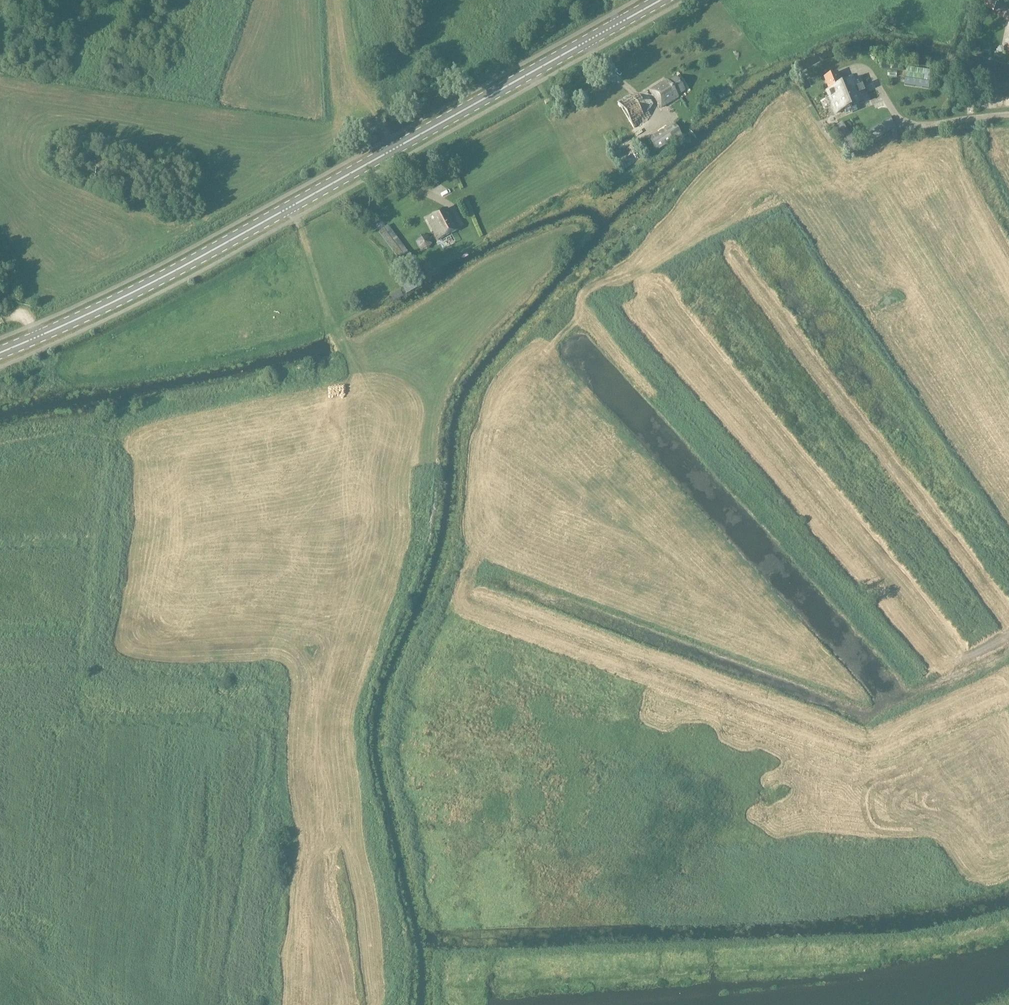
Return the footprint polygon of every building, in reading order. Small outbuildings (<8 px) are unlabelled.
[(999,0),(985,0),(982,5),(993,11),(999,0)] [(903,64),(882,62),(882,69),(903,71),(903,64)] [(932,72),(908,68),(905,85),(929,89),(932,72)] [(836,114),(869,101),(860,78),(843,85),(838,73),(825,78),(827,85),(826,86),(836,114)] [(663,83),(650,91),(660,108),(674,99),(673,97),(684,90),(676,77),(664,85),(663,83)] [(629,95),(617,102),(634,129),(646,121),(629,95)] [(681,135),(674,123),(648,138),(655,150),(681,135)] [(873,136),(886,130),(883,123),(870,129),(873,136)] [(446,210),(427,220),(438,241),(457,231),(446,210)] [(379,233),(402,265),(411,259),(387,226),(379,233)] [(420,236),(415,243),(419,250),(427,251),(432,244),(428,236),(420,236)]
